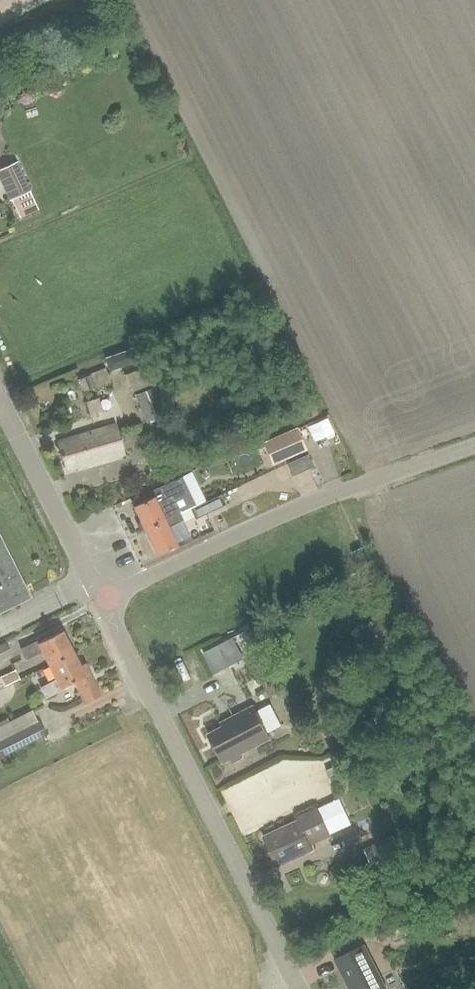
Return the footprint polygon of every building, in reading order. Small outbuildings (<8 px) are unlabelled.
[(55,0),(0,0),(0,29),(55,0)] [(36,207),(14,160),(0,167),(0,183),(7,199),(10,198),(18,216),(36,207)] [(136,348),(120,353),(125,366),(140,361),(136,348)] [(92,375),(79,379),(83,391),(96,387),(92,375)] [(152,389),(134,396),(145,422),(163,415),(152,389)] [(98,399),(84,404),(89,418),(103,414),(98,399)] [(73,470),(124,455),(116,426),(65,441),(67,447),(61,449),(66,466),(71,464),(73,470)] [(296,430),(262,445),(271,466),(305,451),(296,430)] [(310,456),(288,466),(292,477),(314,467),(310,456)] [(165,498),(157,503),(159,507),(173,500),(182,495),(175,481),(160,488),(165,498)] [(153,499),(132,509),(143,531),(165,519),(159,507),(157,503),(165,498),(160,488),(151,493),(153,499)] [(191,510),(195,519),(225,504),(220,496),(191,510)] [(173,500),(159,507),(165,519),(179,512),(173,500)] [(165,519),(143,531),(157,557),(177,546),(176,543),(190,536),(183,523),(184,522),(179,512),(165,519)] [(30,598),(0,540),(0,613),(30,598)] [(359,572),(368,568),(360,548),(350,552),(359,572)] [(49,668),(73,655),(61,633),(38,644),(37,642),(20,650),(25,661),(41,653),(49,668)] [(0,646),(0,661),(10,656),(4,644),(0,646)] [(210,663),(217,677),(235,668),(229,654),(210,663)] [(61,689),(73,682),(85,704),(101,696),(90,672),(83,676),(73,655),(49,668),(55,681),(39,689),(45,700),(61,692),(61,689)] [(15,671),(4,676),(7,684),(18,678),(15,671)] [(239,751),(268,735),(250,703),(231,714),(233,717),(206,732),(221,761),(228,757),(230,761),(241,755),(239,751)] [(0,741),(0,759),(45,736),(38,722),(36,722),(0,741)] [(336,766),(327,771),(330,778),(339,774),(336,766)] [(295,822),(261,839),(274,867),(309,850),(308,846),(327,837),(313,809),(293,819),(295,822)] [(392,838),(362,851),(373,874),(402,860),(392,838)] [(387,930),(393,943),(417,931),(411,919),(387,930)] [(361,945),(332,960),(348,988),(384,988),(361,945)]
